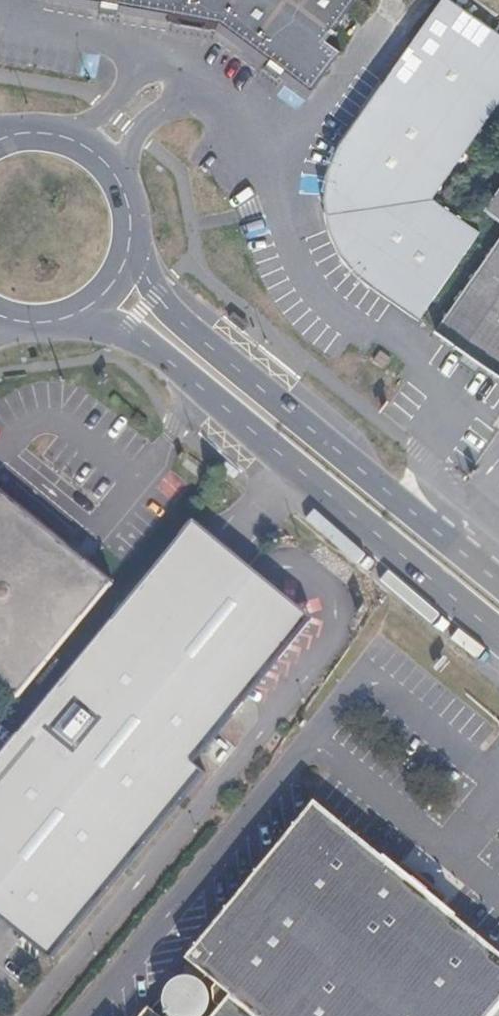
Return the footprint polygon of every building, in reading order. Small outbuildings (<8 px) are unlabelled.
[(102,6),(120,9),(121,2),(111,0),(103,0),(102,6)] [(121,2),(221,19),(273,57),(287,67),(312,86),(338,51),(323,40),(353,0),(111,0),(121,2)] [(354,248),(368,268),(385,286),(424,312),(480,231),(432,197),(498,102),(498,31),(454,0),(440,0),(383,83),(390,87),(347,149),(341,166),(338,193),(342,222),(354,248)] [(287,67),(273,57),(269,63),(283,73),(287,67)] [(424,312),(385,286),(368,268),(354,248),(342,222),(338,193),(341,166),(347,149),(390,87),(383,83),(338,147),(332,164),(329,197),(333,223),(339,237),(346,252),(362,275),(365,278),(378,291),(386,297),(418,320),(424,312)] [(487,209),(498,219),(498,192),(487,209)] [(436,328),(498,373),(498,239),(436,328)] [(16,701),(110,582),(0,494),(0,688),(16,701)] [(194,521),(113,618),(233,716),(312,620),(194,521)] [(113,618),(0,757),(0,917),(52,959),(206,771),(195,762),(233,716),(113,618)] [(316,803),(187,959),(231,997),(215,1015),(493,1015),(498,1009),(498,955),(457,920),(459,918),(445,907),(449,901),(427,883),(405,864),(401,870),(386,858),(385,859),(316,803)] [(147,1006),(139,1015),(159,1015),(147,1006)]
